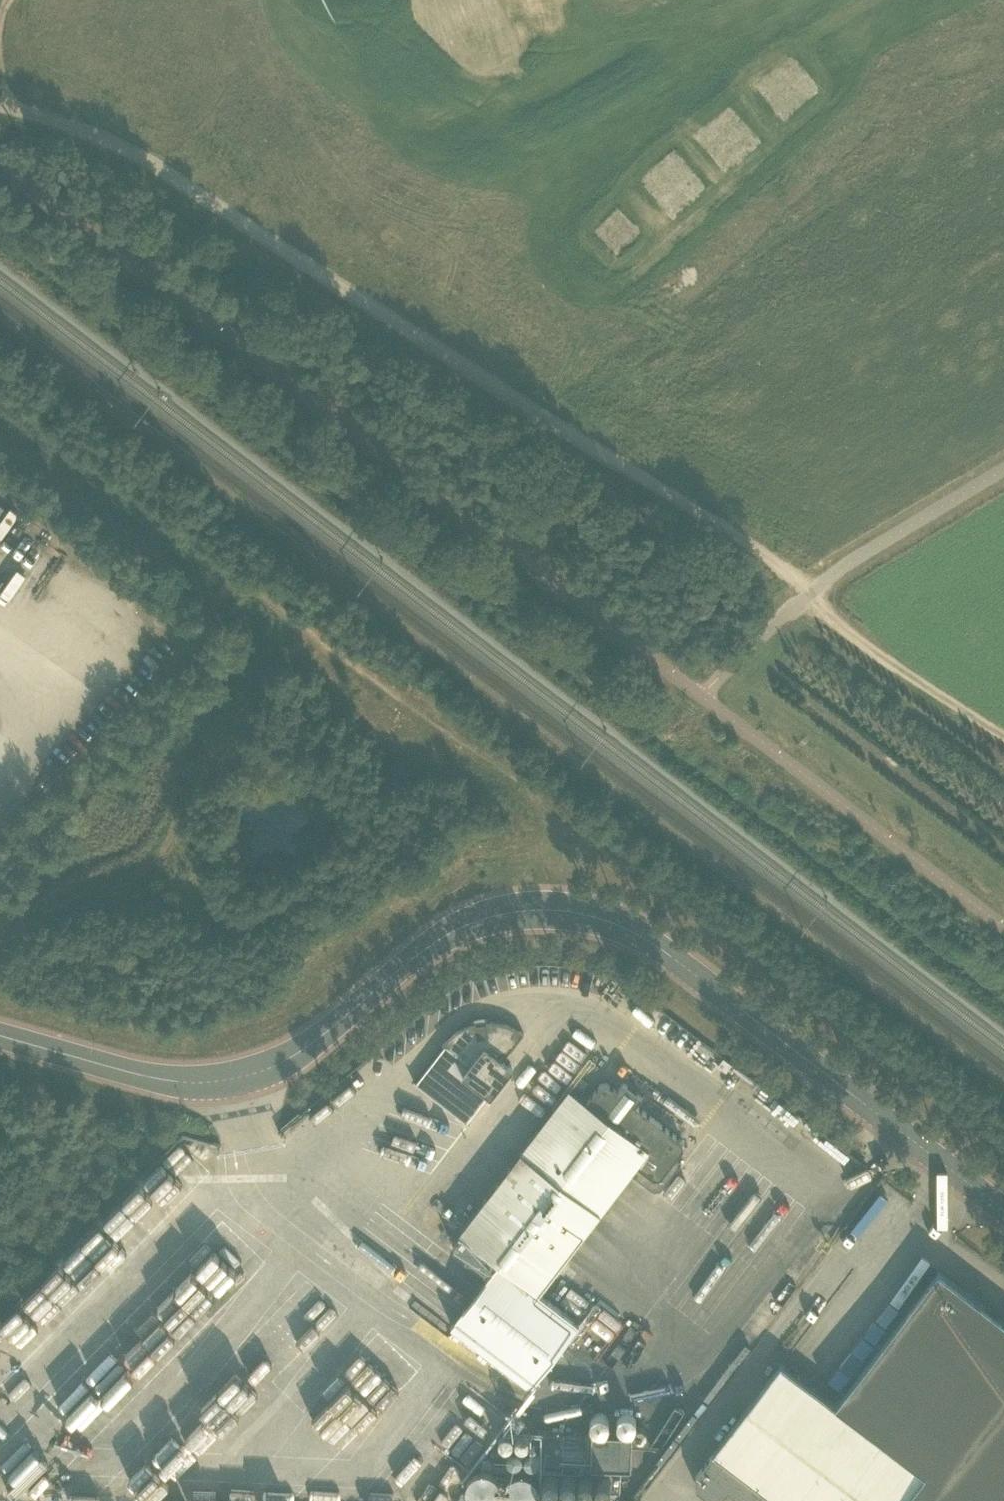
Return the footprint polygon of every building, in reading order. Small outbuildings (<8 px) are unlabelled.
[(493,1020),(487,1020),(487,1023),(476,1024),(476,1022),(472,1023),(468,1024),(462,1026),(459,1028),(454,1032),(451,1034),(448,1037),(447,1038),(443,1043),(444,1044),(416,1082),(467,1121),(488,1093),(491,1096),(513,1067),(503,1060),(524,1032),(519,1029),(516,1027),(512,1025),(507,1023),(501,1021),(497,1021),(493,1020)] [(600,1212),(631,1172),(653,1190),(661,1189),(673,1173),(682,1161),(677,1157),(684,1146),(683,1139),(652,1116),(636,1103),(642,1095),(623,1081),(617,1089),(608,1082),(601,1082),(587,1100),(570,1087),(558,1103),(521,1151),(520,1152),(510,1166),(460,1230),(500,1261),(453,1325),(532,1385),(579,1322),(540,1291),(600,1212)] [(520,1152),(512,1146),(501,1160),(510,1166),(520,1152)] [(938,1270),(836,1404),(781,1363),(695,1475),(697,1488),(710,1498),(723,1496),(724,1494),(732,1500),(739,1499),(739,1500),(1003,1500),(1003,1320),(938,1270)] [(544,1431),(543,1461),(590,1463),(591,1433),(544,1431)] [(557,1476),(485,1479),(486,1500),(558,1500),(557,1476)]
